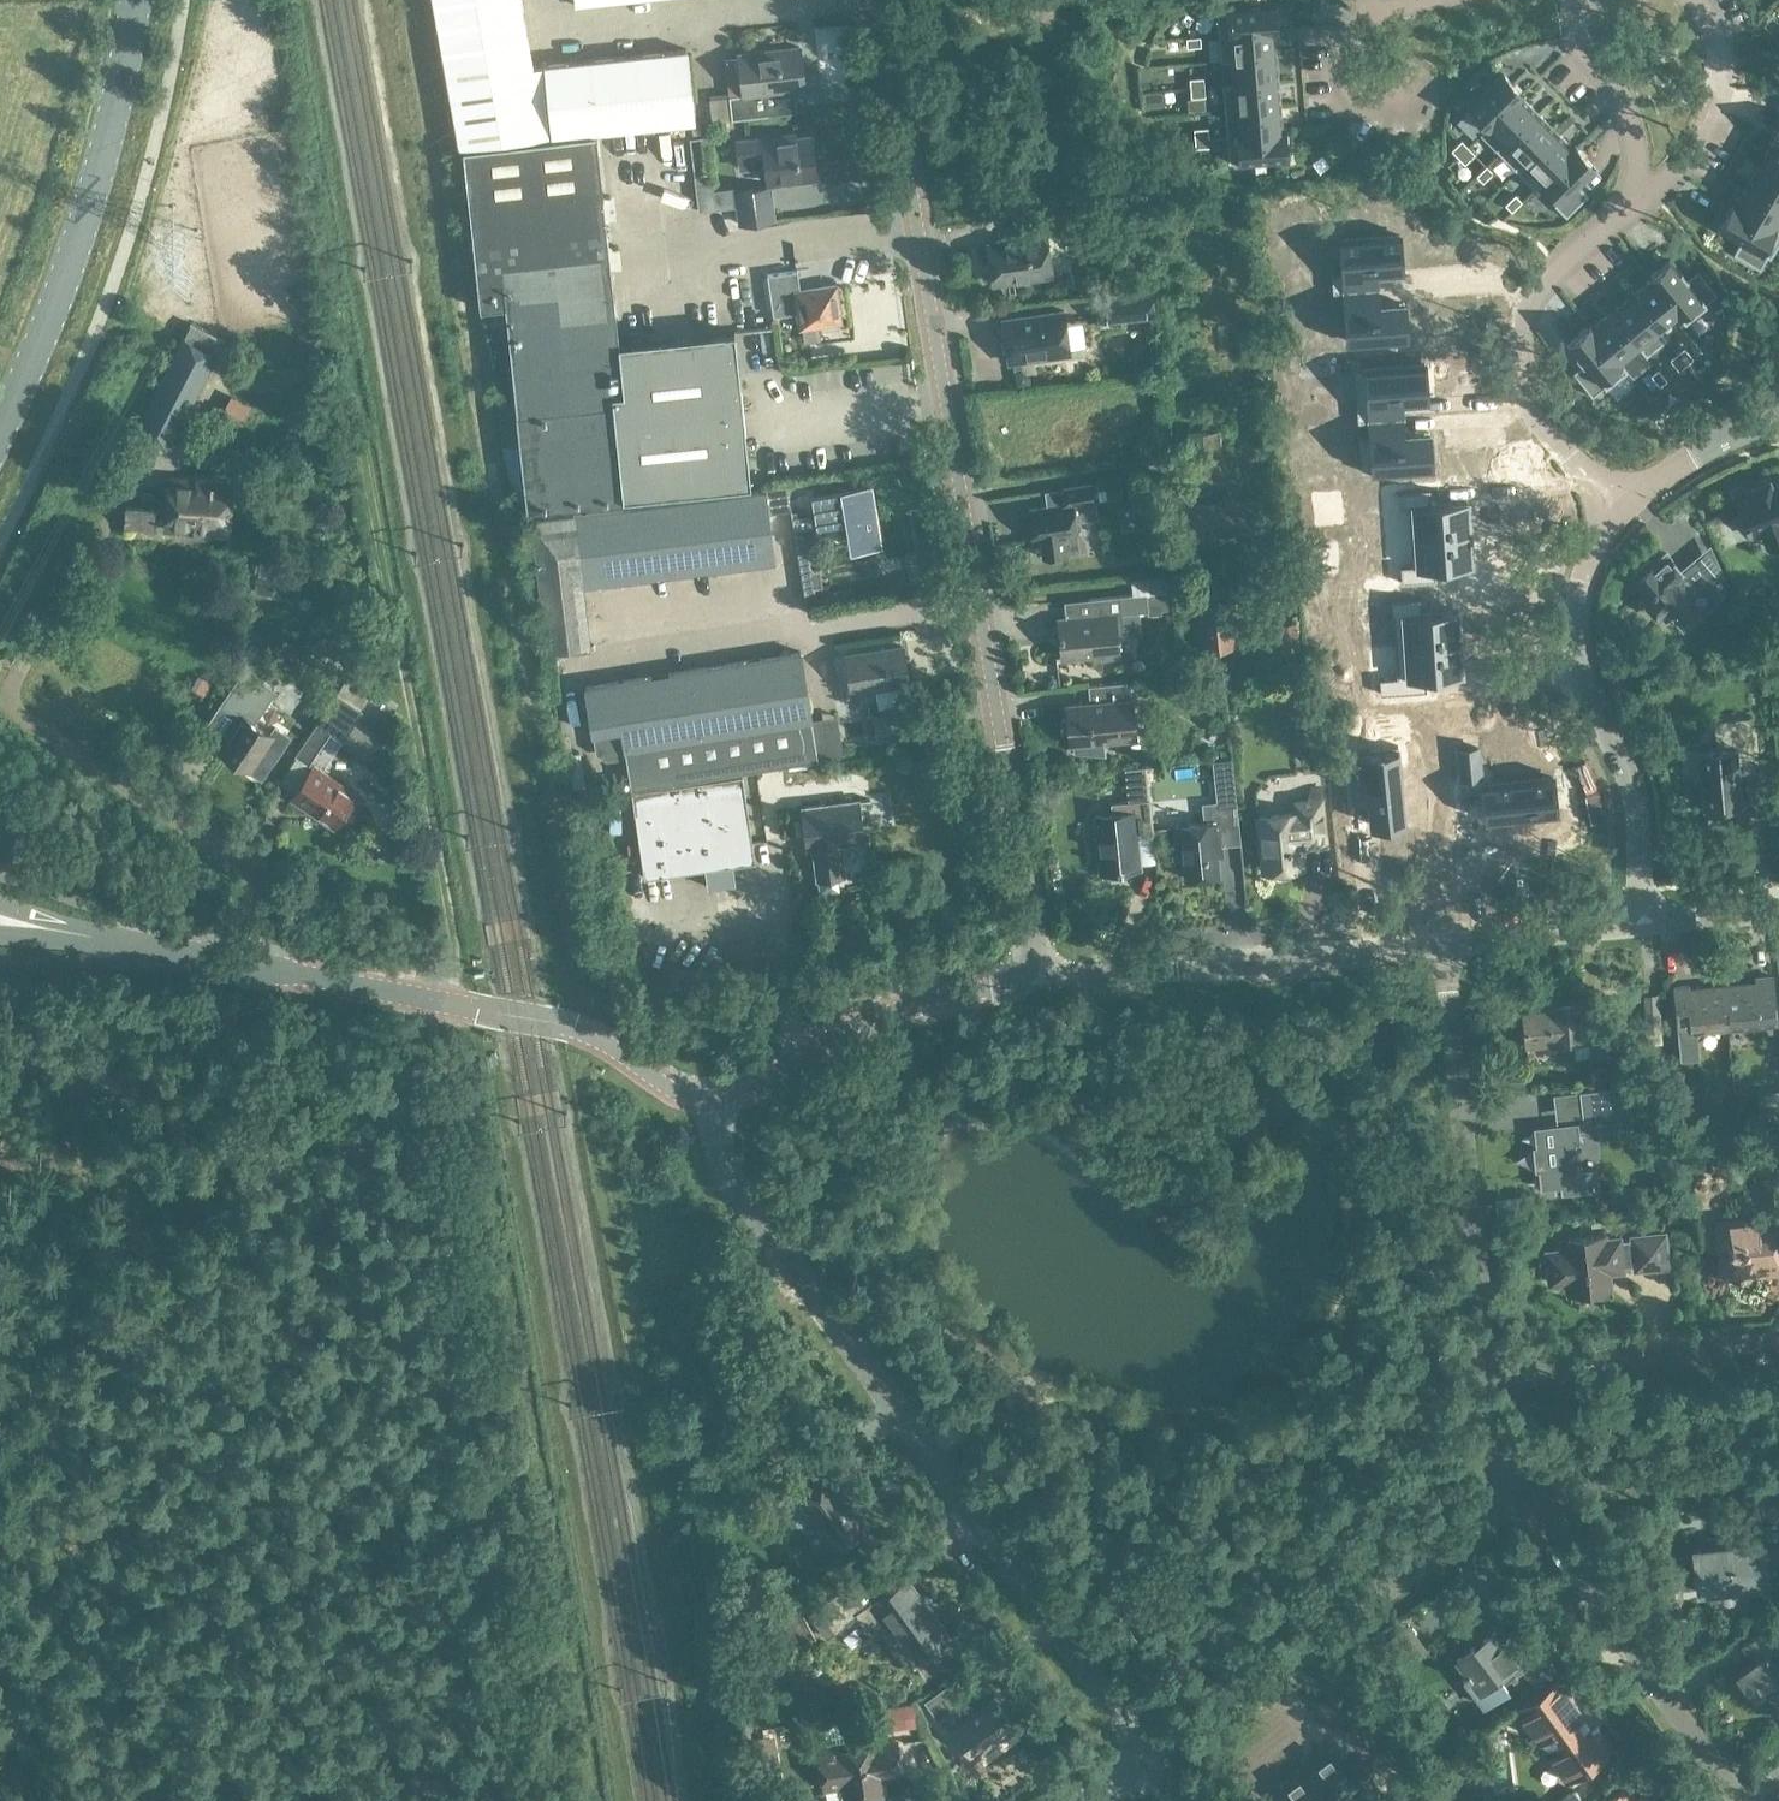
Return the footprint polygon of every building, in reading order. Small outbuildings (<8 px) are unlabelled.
[(435,7),(445,54),(529,38),(522,0),(471,0),(435,7)] [(1218,7),(1216,8),(1219,36),(1274,31),(1277,31),(1275,3),(1265,3),(1250,5),(1250,0),(1217,0),(1218,7)] [(1274,31),(1219,36),(1220,59),(1276,54),(1274,31)] [(1186,37),(1187,41),(1187,47),(1202,46),(1201,36),(1186,37)] [(534,66),(529,38),(445,54),(464,147),(559,136),(550,64),(534,66)] [(741,56),(726,58),(733,117),(797,110),(795,90),(806,89),(801,47),(740,54),(741,56)] [(689,49),(593,60),(602,131),(697,120),(689,49)] [(1276,54),(1220,59),(1221,61),(1221,62),(1232,61),(1234,83),(1222,84),(1223,85),(1278,80),(1276,54)] [(593,60),(550,64),(559,136),(602,131),(593,60)] [(1503,74),(1466,111),(1484,129),(1480,133),(1484,129),(1522,92),(1503,74)] [(1191,88),(1205,86),(1204,77),(1190,78),(1191,88)] [(1278,80),(1223,85),(1225,109),(1225,111),(1280,106),(1278,80)] [(1205,86),(1191,88),(1191,97),(1205,96),(1206,96),(1205,86)] [(1484,129),(1480,133),(1499,152),(1538,113),(1521,96),(1523,94),(1522,92),(1484,129)] [(1205,96),(1191,97),(1191,98),(1189,98),(1190,110),(1206,109),(1205,96)] [(1280,106),(1225,111),(1227,135),(1227,136),(1285,131),(1285,129),(1282,129),(1280,106)] [(1538,113),(1499,152),(1517,171),(1557,131),(1538,113)] [(1195,138),(1209,137),(1209,127),(1194,128),(1195,138)] [(1285,131),(1227,136),(1229,162),(1287,157),(1285,131)] [(1535,189),(1544,181),(1577,148),(1557,131),(1517,171),(1535,189)] [(465,150),(472,210),(605,195),(598,135),(465,150)] [(740,160),(741,170),(767,167),(769,182),(817,176),(812,136),(752,144),(751,137),(737,139),(740,160)] [(1210,146),(1209,137),(1195,138),(1196,148),(1210,146)] [(1762,161),(1778,171),(1778,141),(1772,137),(1771,139),(1774,141),(1762,161)] [(1462,139),(1451,150),(1458,157),(1469,146),(1462,139)] [(1469,146),(1458,157),(1465,164),(1475,153),(1469,146)] [(1595,166),(1577,148),(1544,181),(1561,198),(1555,204),(1567,216),(1588,195),(1578,185),(1595,166)] [(821,172),(841,168),(838,152),(818,157),(821,172)] [(1748,184),(1778,202),(1778,171),(1762,161),(1748,184)] [(1487,165),(1476,175),(1483,182),(1494,171),(1487,165)] [(773,184),(735,189),(740,225),(778,220),(773,184)] [(1733,205),(1778,232),(1778,229),(1775,227),(1778,219),(1778,202),(1748,184),(1737,205),(1734,203),(1733,205)] [(1515,194),(1505,204),(1512,211),(1522,201),(1515,194)] [(472,210),(475,244),(476,251),(483,309),(506,307),(510,342),(516,399),(517,414),(520,442),(528,510),(625,499),(624,496),(751,483),(735,331),(622,343),(605,195),(472,210)] [(1720,228),(1741,241),(1734,253),(1760,269),(1768,256),(1770,257),(1778,242),(1778,232),(1733,205),(1720,228)] [(1093,209),(1051,212),(1054,236),(1096,232),(1093,209)] [(1048,234),(991,243),(997,282),(1054,273),(1048,234)] [(1345,290),(1377,288),(1376,270),(1381,270),(1381,271),(1402,269),(1402,264),(1403,264),(1401,240),(1400,240),(1400,235),(1341,239),(1345,290)] [(1671,260),(1650,277),(1687,322),(1707,305),(1706,303),(1717,294),(1698,270),(1687,280),(1671,260)] [(798,270),(778,273),(769,274),(775,316),(801,312),(803,326),(821,323),(822,330),(841,327),(840,320),(843,320),(838,284),(801,289),(798,270)] [(1650,280),(1632,295),(1660,330),(1678,315),(1685,324),(1687,322),(1650,277),(1649,278),(1650,280)] [(1377,288),(1345,290),(1348,341),(1407,337),(1407,332),(1408,332),(1407,330),(1406,330),(1406,321),(1407,321),(1407,319),(1406,319),(1405,302),(1384,304),(1379,305),(1377,288)] [(1154,289),(1097,295),(1100,322),(1157,316),(1154,289)] [(1632,295),(1611,312),(1639,346),(1646,355),(1667,339),(1660,330),(1632,295)] [(1067,310),(1005,319),(1011,361),(1073,353),(1067,310)] [(1591,325),(1589,326),(1626,372),(1628,370),(1621,361),(1639,346),(1611,312),(1593,327),(1591,325)] [(192,322),(184,342),(215,358),(225,339),(192,322)] [(1589,326),(1569,343),(1585,362),(1574,372),(1593,395),(1604,386),(1606,388),(1626,372),(1589,326)] [(184,342),(174,361),(139,429),(170,446),(215,358),(184,342)] [(1685,347),(1677,353),(1686,364),(1694,358),(1685,347)] [(1677,353),(1670,359),(1679,370),(1686,364),(1677,353)] [(1366,368),(1370,419),(1403,417),(1401,400),(1407,399),(1407,400),(1427,398),(1427,393),(1428,393),(1426,369),(1425,369),(1425,364),(1366,368)] [(1658,368),(1651,374),(1660,386),(1667,380),(1658,368)] [(1017,386),(1031,384),(1030,376),(1022,370),(1015,371),(1017,386)] [(220,406),(194,454),(213,464),(239,415),(243,417),(249,404),(232,395),(225,408),(220,406)] [(1404,434),(1403,417),(1370,419),(1373,470),(1432,466),(1432,462),(1433,462),(1433,460),(1431,460),(1431,451),(1432,451),(1432,449),(1431,449),(1430,432),(1409,433),(1409,434),(1404,434)] [(1221,429),(1189,431),(1192,478),(1225,476),(1221,429)] [(171,479),(168,531),(226,535),(229,482),(171,479)] [(1764,534),(1769,547),(1778,543),(1778,483),(1771,486),(1769,479),(1756,484),(1757,488),(1736,495),(1745,518),(1744,519),(1746,523),(1747,523),(1751,534),(1762,529),(1764,534)] [(1066,503),(1031,509),(1036,539),(1039,538),(1043,559),(1066,555),(1063,534),(1079,532),(1074,503),(1099,499),(1097,482),(1064,487),(1066,503)] [(873,484),(815,493),(820,523),(848,518),(853,547),(883,542),(873,484)] [(1159,529),(1150,485),(1130,489),(1138,532),(1159,529)] [(601,509),(591,510),(531,518),(547,652),(589,647),(582,586),(777,561),(771,515),(792,512),(788,486),(668,501),(667,497),(600,506),(601,509)] [(1416,536),(1417,536),(1469,532),(1469,529),(1470,529),(1469,510),(1468,510),(1467,501),(1431,503),(1430,489),(1402,491),(1403,506),(1414,505),(1416,536)] [(1263,538),(1260,502),(1188,508),(1190,543),(1263,538)] [(126,507),(125,530),(156,531),(157,509),(126,507)] [(810,511),(793,514),(795,530),(812,528),(810,511)] [(1469,532),(1417,536),(1419,567),(1407,568),(1408,583),(1437,581),(1436,566),(1471,564),(1469,532)] [(1679,611),(1704,590),(1676,556),(1663,567),(1651,552),(1641,561),(1638,558),(1636,561),(1635,559),(1617,574),(1629,589),(1625,593),(1640,611),(1649,604),(1653,610),(1667,598),(1679,611)] [(261,562),(257,594),(295,599),(300,567),(261,562)] [(1265,587),(1264,575),(1263,570),(1237,572),(1239,590),(1265,588),(1265,587)] [(1275,575),(1264,575),(1265,587),(1275,587),(1275,575)] [(1370,581),(1371,591),(1385,590),(1384,580),(1370,581)] [(1122,613),(1139,612),(1148,611),(1149,615),(1162,614),(1162,609),(1169,609),(1168,592),(1167,591),(1145,593),(1134,594),(1090,599),(1092,616),(1067,618),(1059,619),(1063,657),(1095,654),(1095,659),(1120,656),(1118,638),(1125,637),(1125,636),(1123,617),(1122,613)] [(1735,607),(1743,601),(1739,596),(1731,603),(1735,607)] [(1405,646),(1458,642),(1457,639),(1458,639),(1457,620),(1456,620),(1455,611),(1420,613),(1419,599),(1390,601),(1391,616),(1403,615),(1405,646)] [(1237,601),(1198,605),(1202,647),(1241,643),(1237,601)] [(1302,644),(1299,623),(1283,625),(1285,646),(1302,644)] [(1458,642),(1405,646),(1407,677),(1396,677),(1397,692),(1425,690),(1424,676),(1460,673),(1458,642)] [(904,646),(848,655),(854,691),(910,682),(904,646)] [(1758,648),(1746,648),(1747,660),(1759,660),(1758,648)] [(803,650),(585,685),(596,754),(606,761),(627,758),(631,787),(736,772),(841,757),(835,717),(815,720),(803,650)] [(1170,651),(1157,666),(1167,675),(1181,660),(1170,651)] [(1309,665),(1296,666),(1297,672),(1303,678),(1310,677),(1309,665)] [(289,737),(277,730),(273,735),(254,723),(275,691),(245,671),(224,704),(244,717),(221,751),(236,761),(234,764),(244,771),(246,768),(250,770),(258,758),(270,766),(289,737)] [(337,693),(277,782),(296,795),(293,799),(335,826),(356,795),(323,773),(342,743),(352,750),(349,754),(355,758),(358,754),(370,761),(377,751),(395,763),(396,761),(399,763),(402,758),(404,758),(407,753),(407,752),(404,750),(406,748),(406,747),(386,730),(383,735),(358,719),(363,711),(362,710),(374,693),(370,691),(373,686),(351,673),(337,693)] [(1102,702),(1069,705),(1073,744),(1138,737),(1132,681),(1100,684),(1102,702)] [(922,711),(877,716),(879,740),(925,734),(922,711)] [(1753,762),(1750,730),(1752,730),(1751,716),(1716,720),(1716,733),(1718,747),(1701,749),(1701,751),(1691,751),(1694,779),(1703,778),(1706,805),(1740,802),(1736,763),(1753,762)] [(875,743),(875,757),(919,757),(919,743),(875,743)] [(1348,749),(1353,799),(1370,797),(1373,823),(1378,822),(1379,823),(1402,821),(1402,820),(1407,819),(1400,743),(1348,749)] [(1107,760),(1106,744),(1068,745),(1068,762),(1107,760)] [(1462,777),(1481,776),(1478,747),(1459,749),(1462,777)] [(1236,803),(1236,804),(1238,804),(1234,757),(1212,759),(1214,770),(1229,768),(1232,803),(1236,803)] [(743,772),(632,788),(645,874),(755,859),(743,772)] [(1483,784),(1487,818),(1557,811),(1553,776),(1483,784)] [(1112,812),(1095,814),(1101,871),(1140,867),(1136,835),(1154,833),(1150,798),(1111,802),(1112,812)] [(1297,811),(1258,815),(1262,849),(1266,853),(1268,869),(1275,868),(1275,874),(1279,877),(1290,876),(1293,872),(1292,867),(1299,866),(1302,861),(1301,844),(1325,842),(1321,798),(1295,800),(1297,811)] [(857,799),(805,805),(810,846),(814,845),(820,891),(846,888),(840,842),(861,840),(857,799)] [(1236,803),(1232,803),(1202,807),(1204,821),(1174,825),(1176,840),(1171,841),(1173,858),(1184,857),(1186,877),(1219,874),(1217,854),(1222,848),(1221,844),(1240,842),(1236,804),(1236,803)] [(1729,1028),(1777,1023),(1772,976),(1757,977),(1757,984),(1724,987),(1729,1028)] [(813,980),(804,982),(806,991),(815,988),(813,980)] [(1674,987),(1681,1059),(1699,1057),(1696,1031),(1729,1028),(1724,987),(1700,989),(1689,990),(1689,985),(1674,987)] [(1661,992),(1644,992),(1645,1030),(1656,1030),(1656,1039),(1663,1039),(1661,992)] [(1588,1039),(1590,1058),(1608,1057),(1605,1031),(1588,1033),(1585,1000),(1561,1002),(1561,1010),(1545,1011),(1524,1013),(1527,1046),(1588,1039)] [(1551,1051),(1526,1051),(1526,1071),(1551,1070),(1551,1051)] [(1610,1078),(1609,1064),(1591,1066),(1592,1080),(1610,1078)] [(1582,1115),(1583,1124),(1589,1123),(1631,1118),(1627,1085),(1580,1090),(1582,1115)] [(1536,1146),(1533,1146),(1535,1170),(1539,1170),(1541,1188),(1561,1186),(1561,1193),(1600,1189),(1597,1168),(1579,1170),(1576,1143),(1580,1143),(1578,1122),(1534,1127),(1536,1146)] [(1722,1223),(1727,1272),(1762,1269),(1765,1272),(1778,1271),(1778,1181),(1769,1182),(1772,1215),(1748,1217),(1749,1220),(1722,1223)] [(1610,1187),(1612,1202),(1632,1200),(1631,1185),(1610,1187)] [(1553,1250),(1549,1255),(1552,1276),(1557,1280),(1569,1279),(1570,1290),(1579,1289),(1585,1293),(1597,1291),(1601,1287),(1610,1286),(1608,1269),(1668,1262),(1665,1232),(1605,1238),(1604,1233),(1565,1237),(1566,1249),(1553,1250)] [(795,1469),(767,1488),(780,1505),(795,1495),(833,1548),(866,1524),(830,1474),(809,1489),(795,1469)] [(1694,1549),(1698,1586),(1764,1579),(1766,1596),(1778,1594),(1778,1550),(1765,1551),(1763,1536),(1741,1538),(1741,1544),(1694,1549)] [(907,1577),(885,1593),(865,1608),(884,1633),(910,1670),(916,1666),(931,1655),(952,1640),(907,1577)] [(865,1608),(885,1593),(876,1578),(850,1598),(843,1588),(808,1614),(826,1639),(858,1617),(874,1640),(884,1633),(865,1608)] [(1765,1612),(1774,1623),(1778,1620),(1778,1602),(1765,1612)] [(1736,1672),(1756,1700),(1771,1689),(1778,1700),(1778,1668),(1767,1651),(1776,1644),(1764,1627),(1741,1644),(1754,1662),(1739,1672),(1738,1671),(1736,1672)] [(1497,1629),(1456,1658),(1469,1676),(1471,1674),(1473,1677),(1465,1682),(1484,1708),(1510,1688),(1500,1675),(1520,1661),(1528,1673),(1547,1659),(1530,1635),(1511,1649),(1497,1629)] [(1562,1672),(1516,1704),(1565,1774),(1610,1742),(1593,1718),(1592,1719),(1587,1712),(1588,1711),(1572,1687),(1569,1689),(1560,1675),(1562,1673),(1562,1672)] [(954,1680),(924,1701),(938,1720),(951,1711),(960,1722),(952,1728),(974,1758),(1016,1728),(994,1698),(976,1710),(954,1680)] [(913,1722),(911,1707),(898,1708),(900,1724),(913,1722)] [(758,1737),(761,1755),(778,1753),(775,1734),(758,1737)] [(895,1741),(820,1753),(825,1785),(844,1782),(846,1798),(884,1792),(881,1776),(900,1773),(895,1741)] [(1285,1788),(1294,1800),(1329,1800),(1331,1800),(1333,1800),(1351,1788),(1344,1779),(1357,1770),(1339,1745),(1298,1775),(1300,1778),(1285,1788)] [(1642,1793),(1636,1798),(1628,1787),(1611,1800),(1609,1800),(1648,1800),(1642,1793)] [(1557,1800),(1583,1800),(1574,1788),(1557,1800)]
